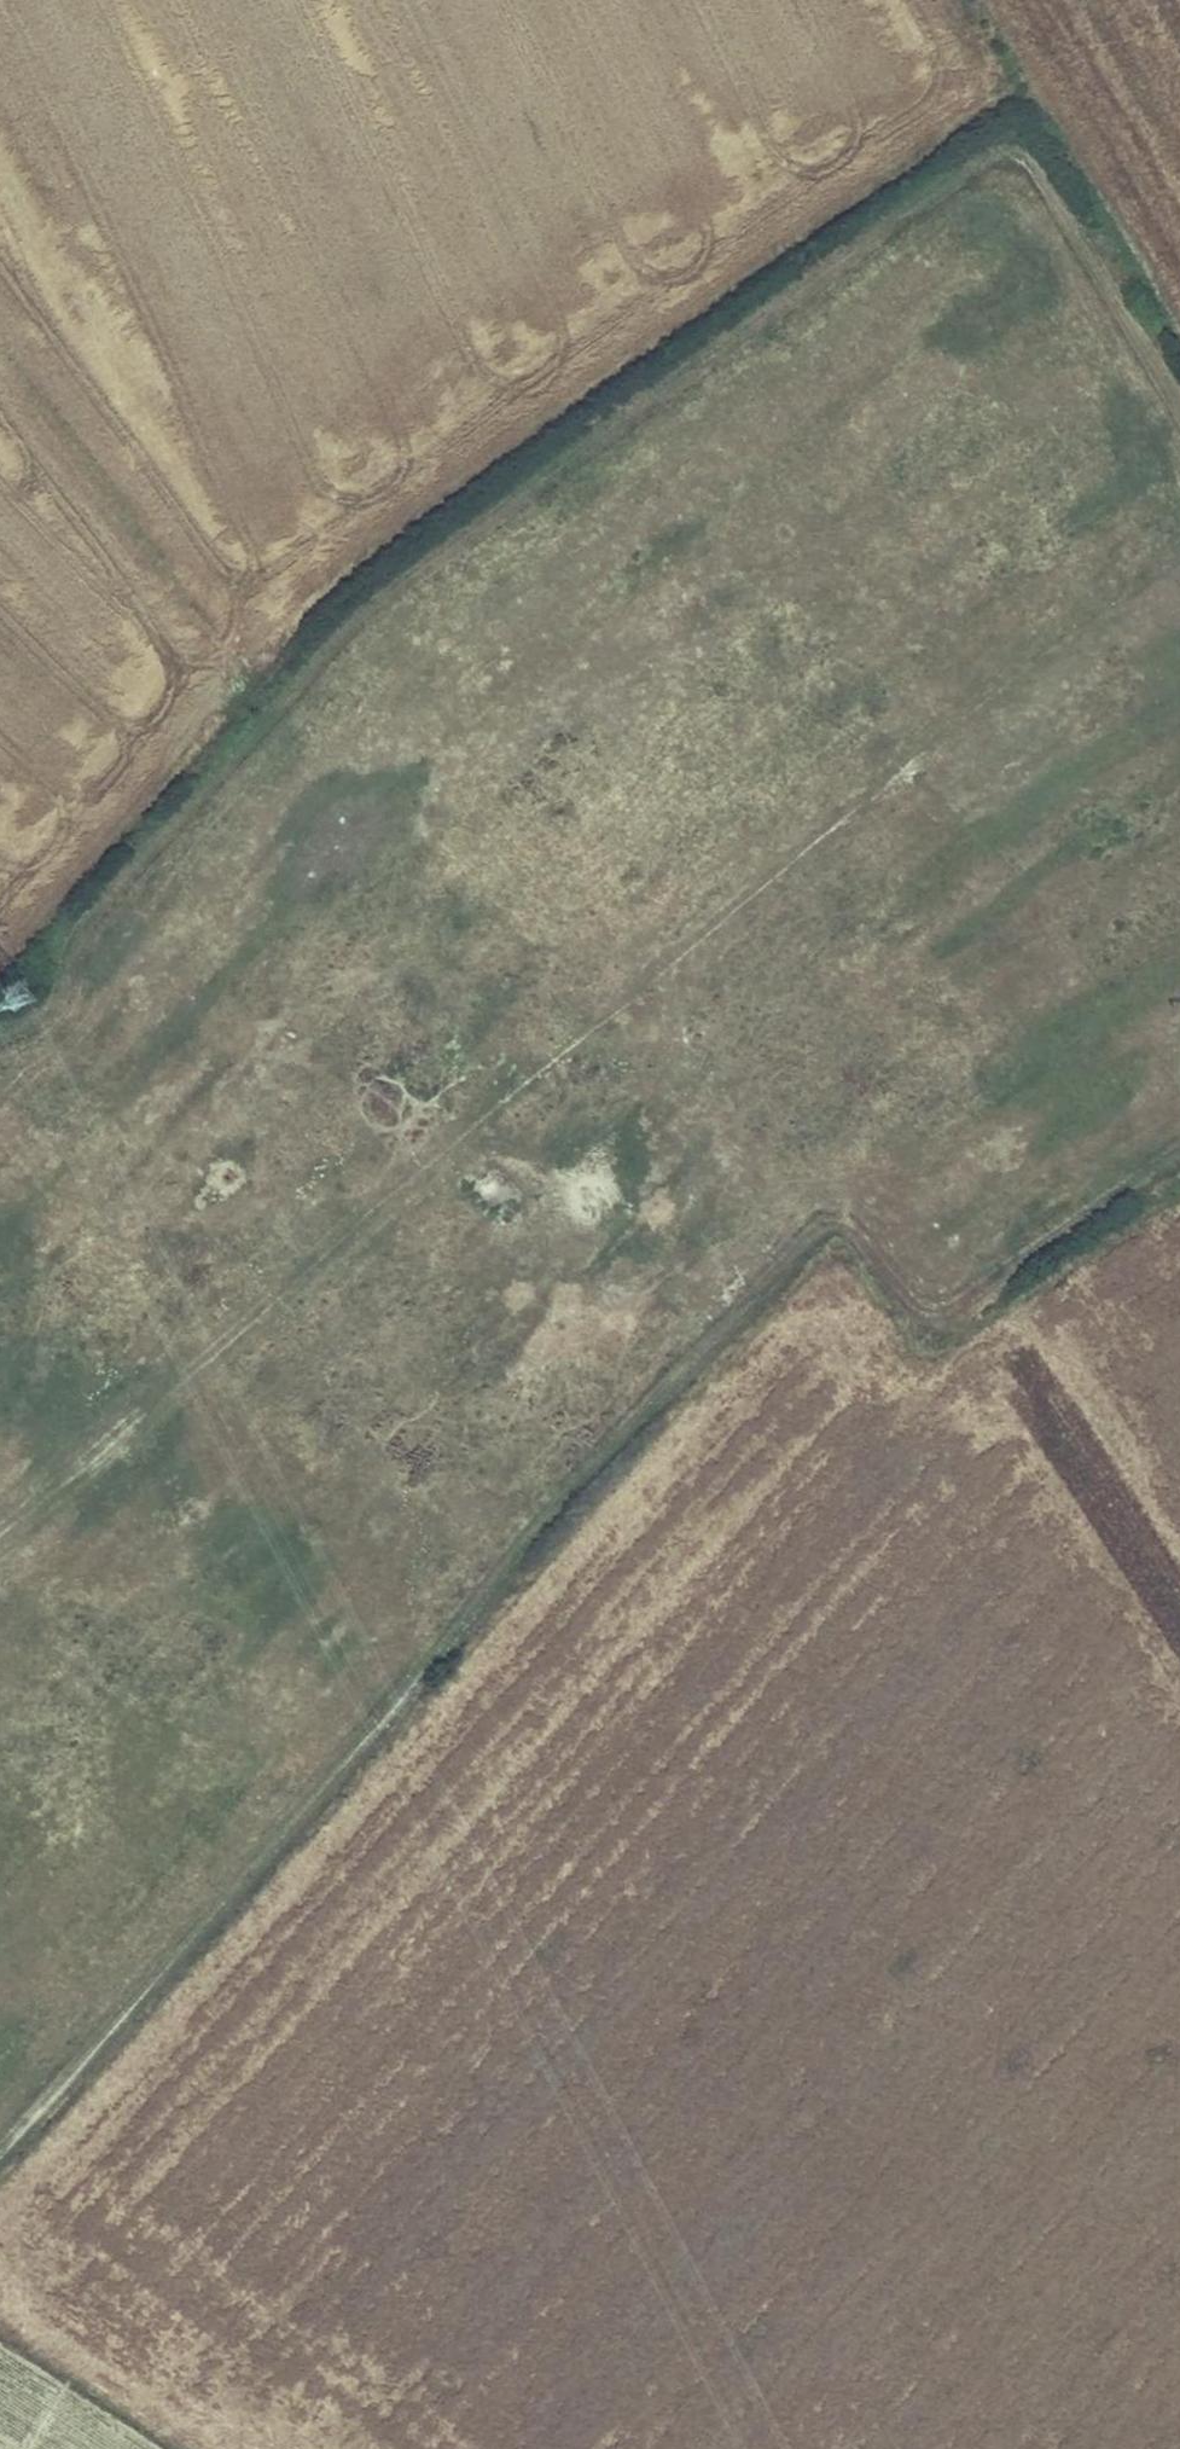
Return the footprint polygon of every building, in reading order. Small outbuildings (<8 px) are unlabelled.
[(468,1193),(493,1215),(510,1196),(485,1174),(468,1193)]
